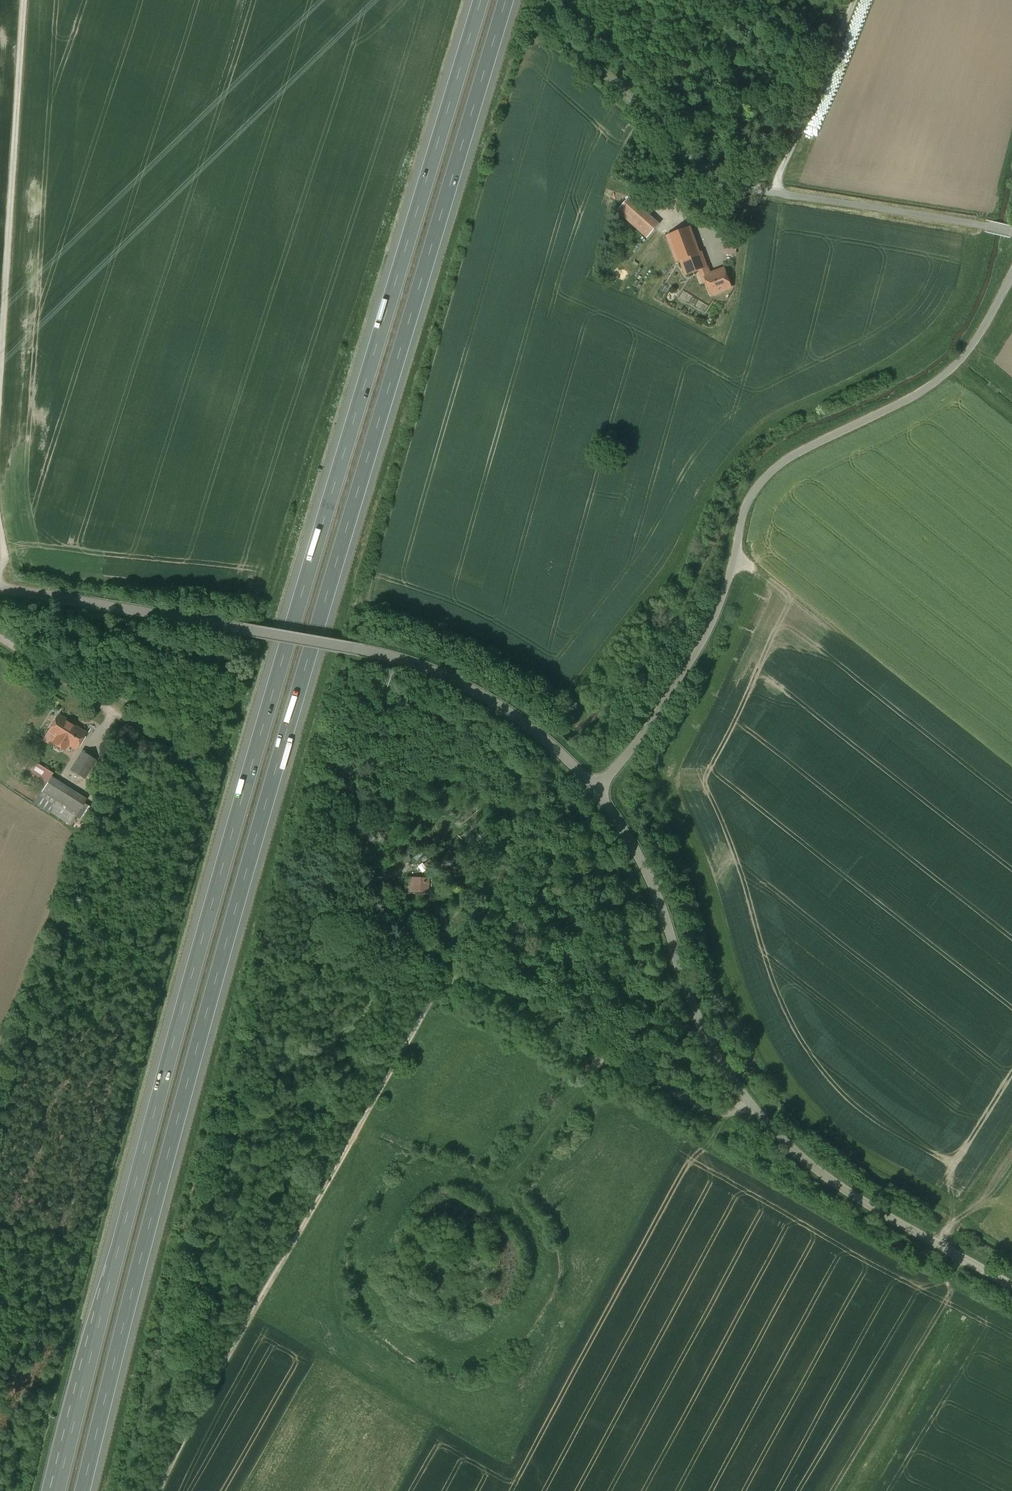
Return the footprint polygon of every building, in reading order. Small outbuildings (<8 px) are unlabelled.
[(659,224),(630,197),(618,210),(648,237),(659,224)] [(681,260),(701,253),(701,252),(691,227),(668,235),(678,261),(681,260)] [(724,237),(723,254),(736,254),(736,238),(724,237)] [(702,252),(701,252),(701,253),(681,260),(687,275),(703,269),(708,267),(702,252)] [(710,274),(708,267),(703,269),(706,276),(705,276),(712,295),(732,287),(725,268),(710,274)] [(86,733),(59,716),(49,733),(58,738),(54,744),(64,750),(68,744),(76,749),(86,733)] [(96,760),(83,752),(72,771),(84,778),(96,760)] [(33,774),(48,783),(52,777),(54,773),(39,764),(33,774)] [(48,783),(36,802),(71,825),(87,799),(52,777),(48,783)] [(429,877),(407,877),(407,892),(429,892),(429,877)] [(63,1418),(58,1445),(65,1447),(70,1420),(63,1418)]
